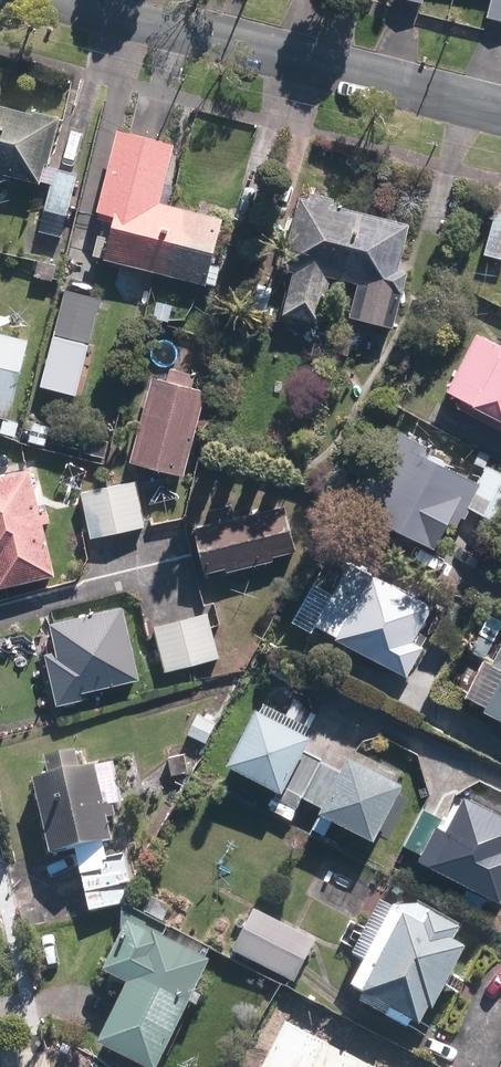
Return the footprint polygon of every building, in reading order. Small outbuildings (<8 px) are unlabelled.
[(483,18),(500,22),(500,0),(487,0),(483,18)] [(0,99),(0,176),(2,168),(36,176),(41,157),(45,157),(57,109),(30,102),(30,106),(0,99)] [(75,169),(53,163),(42,205),(64,211),(75,169)] [(108,180),(89,175),(81,207),(100,212),(99,214),(113,218),(104,254),(156,267),(158,267),(170,216),(174,201),(145,194),(147,185),(109,177),(108,180)] [(334,199),(336,192),(312,186),(309,194),(298,191),(282,261),(295,264),(284,310),(322,319),(332,273),(342,275),(344,264),(358,206),(334,199)] [(207,280),(224,214),(175,201),(174,201),(170,216),(158,267),(207,280)] [(491,205),(480,249),(500,255),(500,208),(491,205)] [(344,264),(342,275),(355,278),(347,313),(387,322),(395,288),(400,267),(412,218),(360,206),(358,206),(344,264)] [(89,341),(99,300),(61,291),(51,333),(89,341)] [(171,300),(153,296),(148,315),(166,319),(171,300)] [(10,396),(25,333),(0,327),(0,393),(10,396)] [(471,327),(441,385),(500,416),(500,342),(471,327)] [(348,335),(330,329),(325,348),(343,353),(348,335)] [(187,382),(191,369),(164,362),(160,375),(145,371),(123,457),(180,472),(202,386),(187,382)] [(391,425),(387,434),(383,432),(366,467),(381,474),(363,511),(428,544),(440,520),(453,525),(464,504),(498,521),(500,516),(500,471),(482,461),(486,452),(485,452),(475,447),(469,460),(481,465),(475,478),(420,450),(424,442),(391,425)] [(25,461),(0,467),(0,581),(50,569),(25,461)] [(86,533),(118,525),(141,520),(131,475),(107,480),(76,487),(86,533)] [(230,510),(227,499),(205,504),(207,515),(188,520),(200,568),(221,563),(223,569),(271,557),(270,552),(291,547),(280,499),(230,510)] [(362,566),(342,555),(310,616),(329,626),(327,630),(400,669),(416,640),(407,635),(428,598),(363,563),(362,566)] [(135,672),(119,599),(45,616),(51,644),(39,646),(51,699),(77,693),(75,686),(135,672)] [(162,667),(217,653),(206,607),(151,621),(162,667)] [(500,627),(486,653),(479,649),(458,689),(477,699),(475,703),(500,716),(500,628),(500,627)] [(290,799),(298,785),(316,750),(295,739),(304,722),(247,694),(217,750),(274,780),(270,789),(290,799)] [(402,772),(344,744),(336,760),(316,750),(298,785),(318,796),(315,800),(372,830),(402,772)] [(73,763),(70,748),(39,755),(42,769),(27,773),(44,851),(72,845),(86,908),(121,900),(128,880),(122,851),(103,855),(99,839),(106,837),(102,815),(111,813),(106,787),(96,789),(90,760),(73,763)] [(178,748),(163,753),(169,771),(184,767),(178,748)] [(494,895),(500,882),(500,810),(457,786),(441,814),(421,803),(398,844),(494,895)] [(159,917),(166,904),(146,894),(139,907),(159,917)] [(428,1006),(460,945),(446,938),(453,926),(407,902),(386,903),(343,982),(357,990),(353,997),(352,998),(402,1024),(404,1023),(407,1017),(414,1021),(424,1004),(428,1006)] [(290,981),(296,968),(311,937),(284,923),(249,906),(228,949),(262,966),(290,981)] [(196,970),(154,950),(160,938),(118,918),(95,969),(117,980),(89,1040),(146,1066),(149,1066),(196,970)] [(287,1020),(262,1066),(378,1066),(287,1020)]
